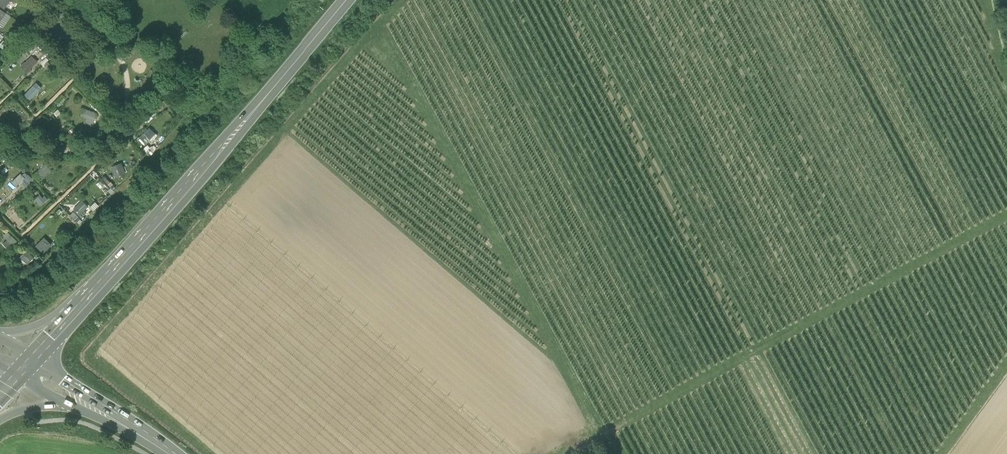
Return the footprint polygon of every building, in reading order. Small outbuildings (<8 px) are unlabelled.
[(1,10),(2,10),(9,0),(0,0),(0,9),(1,10)] [(20,66),(27,73),(39,62),(32,54),(20,66)] [(30,99),(37,93),(31,87),(24,93),(30,99)] [(83,107),(80,114),(94,121),(98,114),(83,107)] [(138,136),(145,144),(156,134),(149,127),(138,136)] [(111,166),(114,177),(125,174),(122,162),(111,166)] [(39,167),(41,174),(49,173),(48,165),(39,167)] [(20,173),(12,181),(16,186),(25,177),(20,173)] [(28,174),(21,182),(26,186),(33,178),(28,174)] [(39,204),(44,201),(41,195),(36,198),(39,204)] [(84,200),(73,207),(79,218),(90,211),(84,200)] [(1,236),(8,245),(15,240),(8,231),(1,236)] [(43,252),(52,244),(44,236),(36,245),(43,252)]
